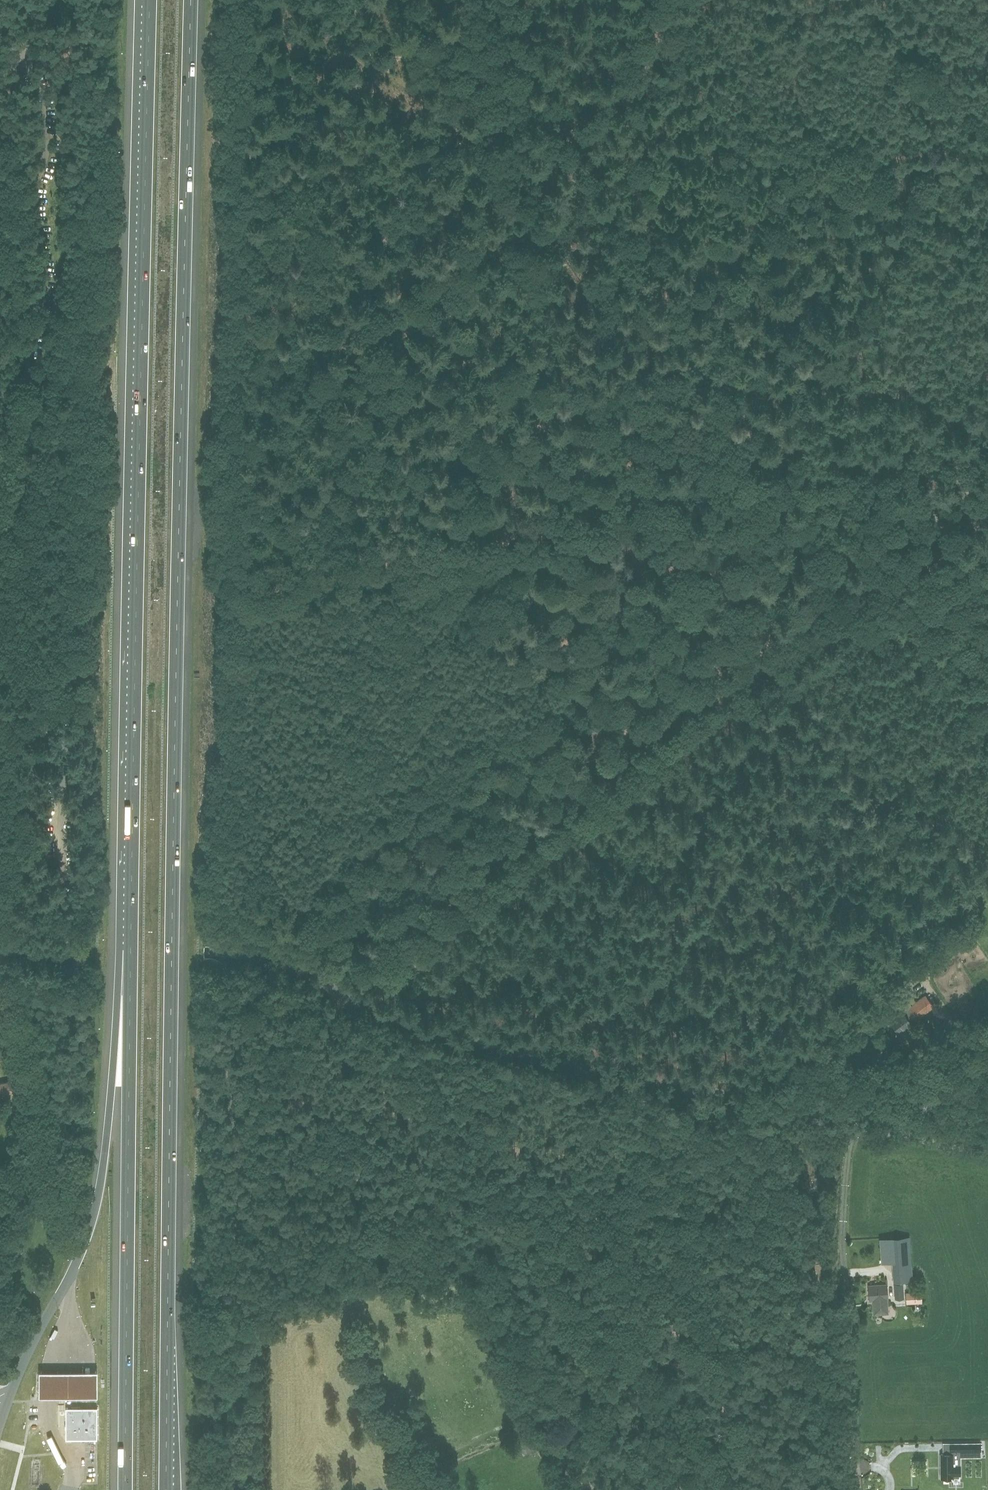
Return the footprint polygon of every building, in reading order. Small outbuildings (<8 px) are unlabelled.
[(52,802),(57,819),(66,817),(61,800),(52,802)] [(943,938),(928,949),(933,957),(948,945),(943,938)] [(925,994),(907,1008),(916,1020),(934,1006),(925,994)] [(899,1032),(911,1023),(902,1012),(890,1021),(899,1032)] [(0,1082),(0,1098),(14,1096),(11,1080),(0,1082)] [(913,1280),(910,1236),(879,1238),(881,1264),(892,1263),(893,1281),(913,1280)] [(894,1283),(894,1299),(903,1298),(903,1283),(894,1283)] [(888,1312),(887,1284),(869,1285),(869,1300),(872,1300),(873,1313),(888,1312)] [(921,1291),(906,1292),(906,1304),(921,1303),(921,1291)] [(100,1369),(42,1369),(42,1395),(101,1394),(100,1369)] [(100,1439),(100,1408),(69,1408),(69,1439),(100,1439)] [(980,1442),(950,1442),(950,1452),(981,1452),(980,1442)] [(940,1454),(941,1478),(953,1478),(953,1475),(960,1475),(960,1465),(953,1465),(953,1454),(940,1454)]
